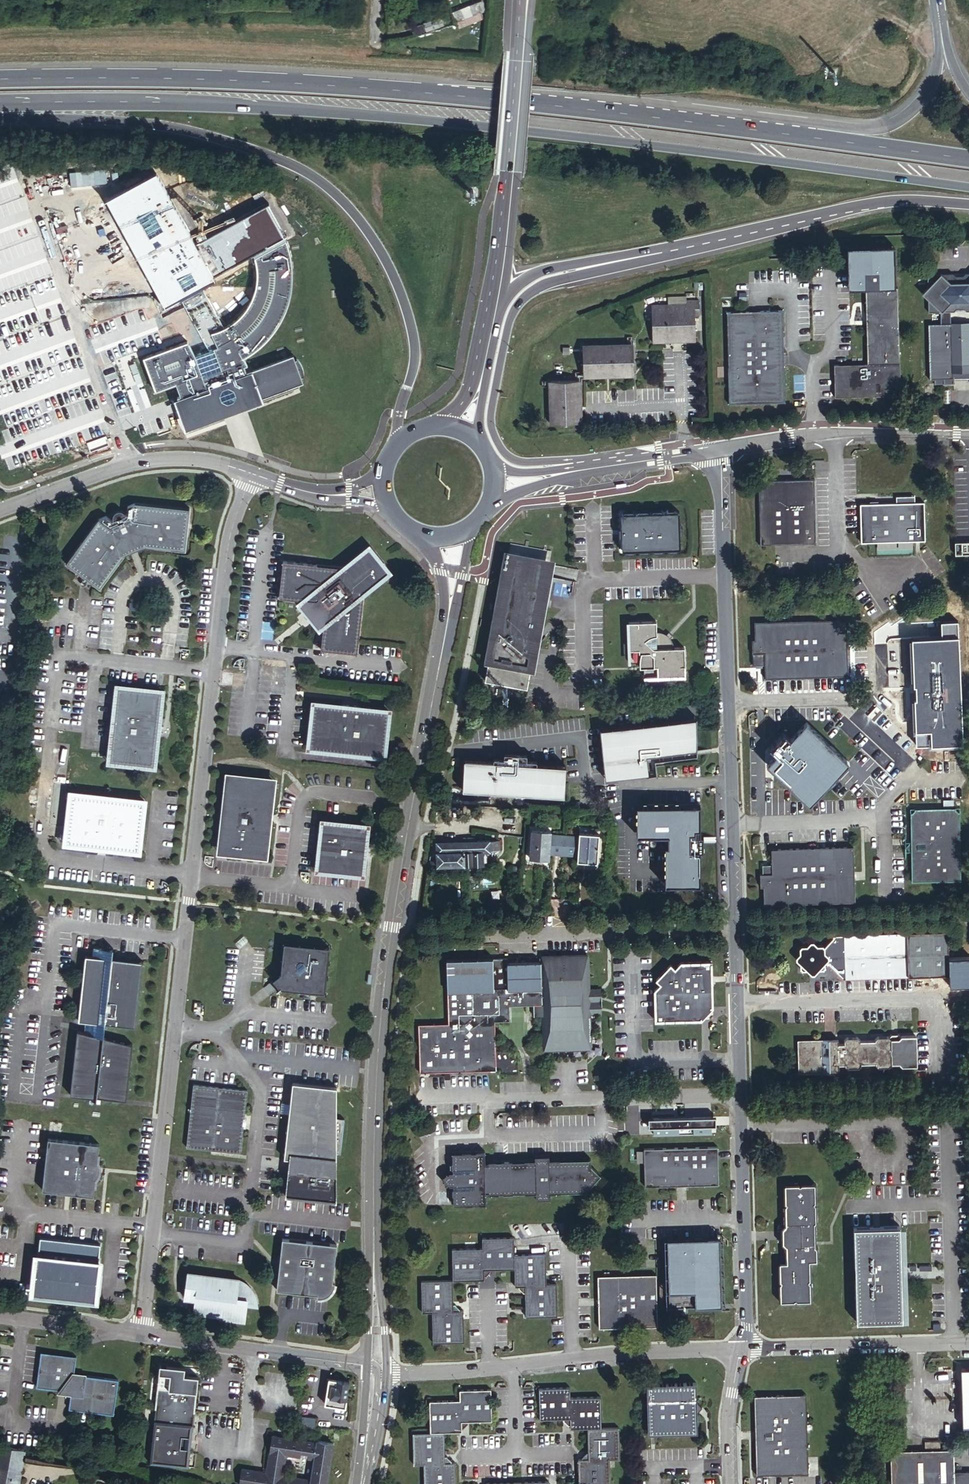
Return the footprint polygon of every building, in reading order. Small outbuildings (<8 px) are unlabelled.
[(485,12),(481,0),(476,0),(472,1),(476,14),(485,12)] [(453,8),(458,20),(476,14),(472,1),(453,8)] [(447,11),(426,18),(429,29),(445,24),(444,20),(449,18),(447,11)] [(418,32),(429,29),(426,18),(415,22),(418,32)] [(233,408),(256,400),(303,383),(293,356),(246,374),(243,367),(246,366),(242,358),(255,350),(266,340),(274,329),(281,318),(287,304),(290,293),(292,281),(292,267),(290,256),(288,245),(286,240),(255,258),(256,265),(257,272),(257,281),(255,292),(252,299),(248,307),(243,313),(237,320),(230,326),(225,329),(202,288),(192,294),(190,292),(180,297),(210,350),(202,353),(194,356),(188,344),(144,359),(155,391),(176,385),(181,399),(175,402),(186,431),(222,418),(221,412),(233,408)] [(866,286),(895,286),(894,246),(849,246),(850,287),(866,286)] [(930,313),(954,312),(956,309),(965,310),(967,312),(968,312),(968,271),(967,271),(965,273),(956,273),(953,271),(930,271),(930,285),(923,292),(930,298),(930,313)] [(836,365),(837,397),(900,396),(898,286),(895,286),(866,286),(867,364),(836,365)] [(653,312),(653,341),(674,341),(674,337),(684,337),(684,340),(697,340),(697,317),(702,317),(702,300),(688,300),(688,304),(669,304),(669,311),(653,312)] [(727,311),(729,401),(784,400),(782,310),(727,311)] [(931,378),(934,378),(935,383),(954,383),(954,377),(968,377),(968,323),(930,323),(931,378)] [(583,345),(583,374),(633,373),(633,344),(583,345)] [(550,380),(550,423),(580,423),(579,380),(550,380)] [(926,405),(926,415),(937,415),(938,405),(926,405)] [(760,490),(763,556),(821,553),(816,486),(760,490)] [(864,500),(865,540),(928,538),(928,498),(864,500)] [(145,545),(186,548),(190,506),(133,501),(125,505),(129,512),(127,513),(125,511),(122,510),(118,510),(115,510),(113,512),(111,513),(110,516),(109,519),(110,523),(108,523),(104,517),(97,520),(67,567),(102,590),(125,555),(130,547),(129,544),(135,541),(137,544),(145,545)] [(622,545),(623,553),(682,551),(681,513),(621,515),(622,524),(625,524),(629,529),(629,540),(628,542),(625,545),(622,545)] [(952,540),(953,554),(968,553),(968,539),(952,540)] [(130,547),(125,555),(135,550),(145,545),(137,544),(135,541),(129,544),(130,547)] [(488,668),(487,681),(531,688),(533,670),(532,670),(536,644),(539,646),(549,635),(538,627),(552,547),(512,541),(497,629),(496,628),(490,668),(488,668)] [(325,609),(324,622),(321,646),(358,651),(364,589),(388,570),(368,545),(342,564),(283,557),(278,594),(301,597),(316,598),(316,602),(318,605),(320,607),(322,608),(324,609),(325,609)] [(316,598),(301,597),(296,600),(319,627),(324,622),(325,609),(324,609),(322,608),(320,607),(318,605),(316,602),(316,598)] [(767,666),(767,681),(851,677),(847,615),(758,620),(759,638),(755,638),(755,653),(766,653),(767,666)] [(631,627),(633,668),(643,667),(642,671),(646,671),(647,680),(686,679),(684,650),(676,651),(675,646),(672,642),(675,639),(671,636),(669,638),(666,637),(663,636),(661,637),(660,626),(631,627)] [(756,666),(767,666),(766,653),(755,653),(756,666)] [(922,673),(887,710),(897,720),(898,726),(906,735),(911,735),(923,747),(960,708),(922,673)] [(109,760),(154,765),(157,738),(160,734),(161,730),(161,724),(160,721),(159,718),(162,690),(118,685),(109,760)] [(307,744),(383,753),(387,709),(359,705),(355,703),(352,702),(349,701),(340,702),(338,703),(312,700),(307,744)] [(695,718),(600,728),(605,776),(648,772),(645,755),(695,748),(695,718)] [(800,740),(779,763),(813,794),(828,779),(825,777),(831,770),(834,772),(848,756),(809,721),(795,736),(800,740)] [(464,762),(462,791),(562,796),(564,767),(464,762)] [(220,848),(265,853),(268,826),(270,822),(271,819),(272,815),(272,812),(271,809),(270,805),(273,778),(228,773),(220,848)] [(113,847),(140,850),(145,801),(71,792),(65,843),(92,845),(95,847),(103,850),(107,849),(111,848),(113,847)] [(704,806),(640,808),(641,838),(669,837),(671,885),(705,884),(703,850),(707,850),(706,835),(704,835),(704,806)] [(914,850),(914,879),(964,878),(961,813),(955,808),(917,809),(913,814),(913,839),(908,845),(914,850)] [(317,867),(361,872),(363,855),(365,851),(366,847),(367,844),(366,841),(365,838),(366,823),(322,819),(317,867)] [(553,853),(565,853),(566,838),(554,837),(553,833),(533,832),(532,858),(552,859),(553,853)] [(565,853),(579,853),(578,860),(599,861),(601,835),(580,834),(580,838),(566,838),(565,853)] [(461,841),(461,844),(462,867),(479,866),(479,853),(496,854),(495,843),(470,845),(470,841),(461,841)] [(764,884),(764,903),(855,900),(853,843),(773,846),(774,859),(773,870),(760,871),(760,884),(764,884)] [(436,867),(462,867),(461,844),(436,845),(436,867)] [(759,859),(760,871),(773,870),(774,859),(759,859)] [(696,922),(696,906),(688,907),(689,922),(696,922)] [(223,917),(238,919),(239,912),(224,910),(223,917)] [(793,977),(797,976),(800,972),(807,972),(811,975),(813,976),(816,976),(818,974),(819,972),(818,968),(824,968),(835,979),(906,977),(919,964),(918,945),(906,934),(830,935),(830,939),(821,948),(819,945),(812,946),(810,948),(807,949),(802,948),(800,946),(793,946),(789,949),(790,956),(793,958),(792,966),(790,968),(790,974),(793,977)] [(280,986),(325,991),(329,946),(285,941),(281,972),(273,978),(276,982),(280,986)] [(103,1023),(134,1027),(142,961),(109,958),(111,947),(92,945),(91,955),(83,955),(76,1019),(83,1020),(103,1023)] [(540,1005),(544,1005),(544,1016),(545,1048),(591,1046),(590,1011),(590,999),(589,987),(589,954),(542,955),(542,960),(539,960),(540,1005)] [(534,1005),(540,1005),(539,960),(516,960),(508,961),(508,957),(445,958),(447,1021),(415,1022),(416,1072),(494,1069),(494,1021),(510,1021),(509,1006),(534,1005)] [(657,989),(659,1019),(674,1018),(674,1020),(686,1020),(686,1019),(708,1018),(708,1014),(712,1009),(717,1009),(716,985),(719,985),(718,975),(716,975),(715,961),(683,961),(679,967),(674,962),(659,979),(663,983),(657,989)] [(807,980),(811,975),(807,972),(800,972),(797,976),(800,980),(802,981),(807,980)] [(598,987),(589,987),(590,999),(599,999),(599,993),(598,987)] [(599,1011),(599,999),(590,999),(590,1011),(599,1011)] [(540,1005),(534,1005),(534,1016),(544,1016),(544,1005),(540,1005)] [(103,1023),(83,1020),(82,1031),(74,1030),(67,1095),(87,1098),(87,1096),(124,1100),(130,1044),(101,1035),(103,1023)] [(891,1054),(891,1063),(895,1068),(909,1067),(908,1034),(894,1035),(890,1040),(890,1049),(891,1054)] [(884,1062),(883,1054),(883,1049),(883,1042),(876,1036),(864,1036),(860,1041),(843,1041),(838,1037),(827,1037),(822,1044),(822,1046),(815,1047),(812,1044),(800,1044),(799,1047),(789,1047),(787,1044),(776,1045),(773,1049),(773,1074),(776,1077),(788,1077),(790,1074),(799,1074),(801,1077),(814,1076),(818,1072),(818,1068),(823,1067),(826,1070),(842,1069),(844,1066),(859,1065),(862,1069),(878,1068),(884,1062)] [(336,1085),(289,1081),(286,1111),(282,1156),(287,1157),(291,1157),(291,1158),(291,1163),(290,1168),(290,1169),(286,1168),(283,1195),(333,1200),(336,1174),(330,1174),(331,1162),(334,1163),(335,1155),(339,1156),(342,1120),(333,1119),(336,1085)] [(186,1145),(238,1151),(242,1119),(245,1089),(193,1083),(186,1145)] [(96,1145),(44,1139),(38,1191),(67,1194),(91,1197),(93,1179),(95,1177),(96,1173),(97,1170),(97,1169),(96,1165),(94,1162),(96,1145)] [(643,1141),(645,1180),(719,1178),(718,1139),(643,1141)] [(450,1179),(450,1199),(484,1199),(484,1188),(536,1187),(536,1179),(534,1161),(535,1154),(483,1155),(483,1145),(449,1146),(449,1166),(446,1166),(446,1179),(450,1179)] [(546,1161),(534,1161),(536,1179),(546,1179),(545,1188),(587,1187),(587,1180),(597,1169),(586,1160),(586,1153),(545,1154),(546,1161)] [(441,1179),(446,1179),(446,1166),(442,1166),(437,1170),(437,1176),(441,1179)] [(777,1258),(778,1298),(813,1298),(811,1257),(817,1257),(817,1242),(815,1179),(782,1180),(784,1221),(780,1223),(780,1241),(785,1245),(785,1258),(777,1258)] [(899,1224),(853,1226),(855,1268),(858,1267),(859,1279),(855,1279),(857,1320),(903,1318),(902,1281),(904,1281),(904,1262),(901,1262),(899,1224)] [(495,1265),(519,1264),(519,1251),(519,1233),(487,1234),(488,1244),(456,1244),(457,1275),(488,1275),(488,1271),(491,1267),(495,1265)] [(336,1242),(283,1237),(280,1265),(277,1287),(284,1288),(283,1291),(318,1294),(318,1295),(322,1295),(325,1294),(328,1292),(331,1291),(333,1289),(335,1286),(336,1284),(336,1280),(332,1280),(336,1242)] [(35,1291),(97,1298),(98,1293),(100,1272),(101,1263),(99,1263),(101,1245),(41,1239),(39,1258),(38,1257),(35,1291)] [(669,1244),(671,1303),(723,1302),(722,1243),(669,1244)] [(548,1250),(519,1251),(519,1264),(520,1283),(523,1283),(526,1288),(527,1312),(558,1313),(558,1280),(549,1280),(548,1250)] [(240,1276),(190,1270),(187,1296),(198,1297),(197,1304),(224,1307),(223,1315),(223,1316),(247,1319),(249,1302),(259,1303),(259,1301),(259,1298),(257,1292),(256,1291),(254,1288),(252,1285),(248,1282),(245,1280),(242,1278),(240,1278),(240,1276)] [(655,1323),(655,1305),(652,1305),(651,1280),(642,1271),(599,1272),(601,1324),(655,1323)] [(655,1305),(654,1271),(642,1271),(651,1280),(652,1305),(655,1305)] [(436,1305),(436,1337),(467,1336),(467,1304),(462,1305),(458,1299),(457,1275),(425,1276),(425,1305),(436,1305)] [(224,1307),(197,1304),(196,1311),(223,1315),(224,1307)] [(71,1387),(70,1392),(68,1407),(112,1413),(118,1378),(73,1372),(75,1355),(39,1350),(34,1385),(60,1389),(63,1386),(71,1387)] [(961,1426),(968,1426),(968,1368),(959,1368),(961,1426)] [(148,1461),(186,1466),(189,1448),(183,1447),(185,1435),(190,1435),(198,1376),(160,1371),(148,1461)] [(326,1404),(344,1406),(347,1381),(329,1379),(326,1404)] [(647,1382),(649,1434),(698,1433),(698,1410),(700,1409),(704,1405),(698,1399),(698,1381),(647,1382)] [(585,1426),(602,1425),(601,1394),(570,1395),(570,1384),(539,1385),(540,1416),(561,1415),(568,1420),(568,1426),(571,1427),(585,1426)] [(428,1429),(445,1429),(464,1428),(464,1422),(469,1417),(493,1417),(493,1386),(459,1387),(460,1398),(427,1398),(428,1429)] [(751,1392),(752,1470),(805,1469),(803,1390),(751,1392)] [(304,1419),(299,1418),(298,1426),(313,1428),(313,1419),(304,1419)] [(585,1426),(586,1449),(581,1455),(577,1455),(578,1483),(609,1483),(608,1458),(619,1458),(619,1425),(602,1425),(585,1426)] [(428,1429),(410,1430),(410,1462),(421,1462),(421,1483),(454,1483),(454,1457),(450,1457),(444,1453),(445,1429),(428,1429)] [(240,1483),(326,1483),(333,1443),(317,1441),(317,1443),(273,1436),(267,1473),(242,1469),(240,1483)] [(0,1446),(0,1467),(19,1471),(22,1450),(0,1446)] [(890,1483),(968,1483),(968,1470),(954,1470),(954,1448),(889,1449),(890,1483)] [(17,1478),(19,1471),(0,1467),(0,1475),(17,1478)] [(17,1478),(0,1475),(0,1483),(16,1483),(17,1478)]
